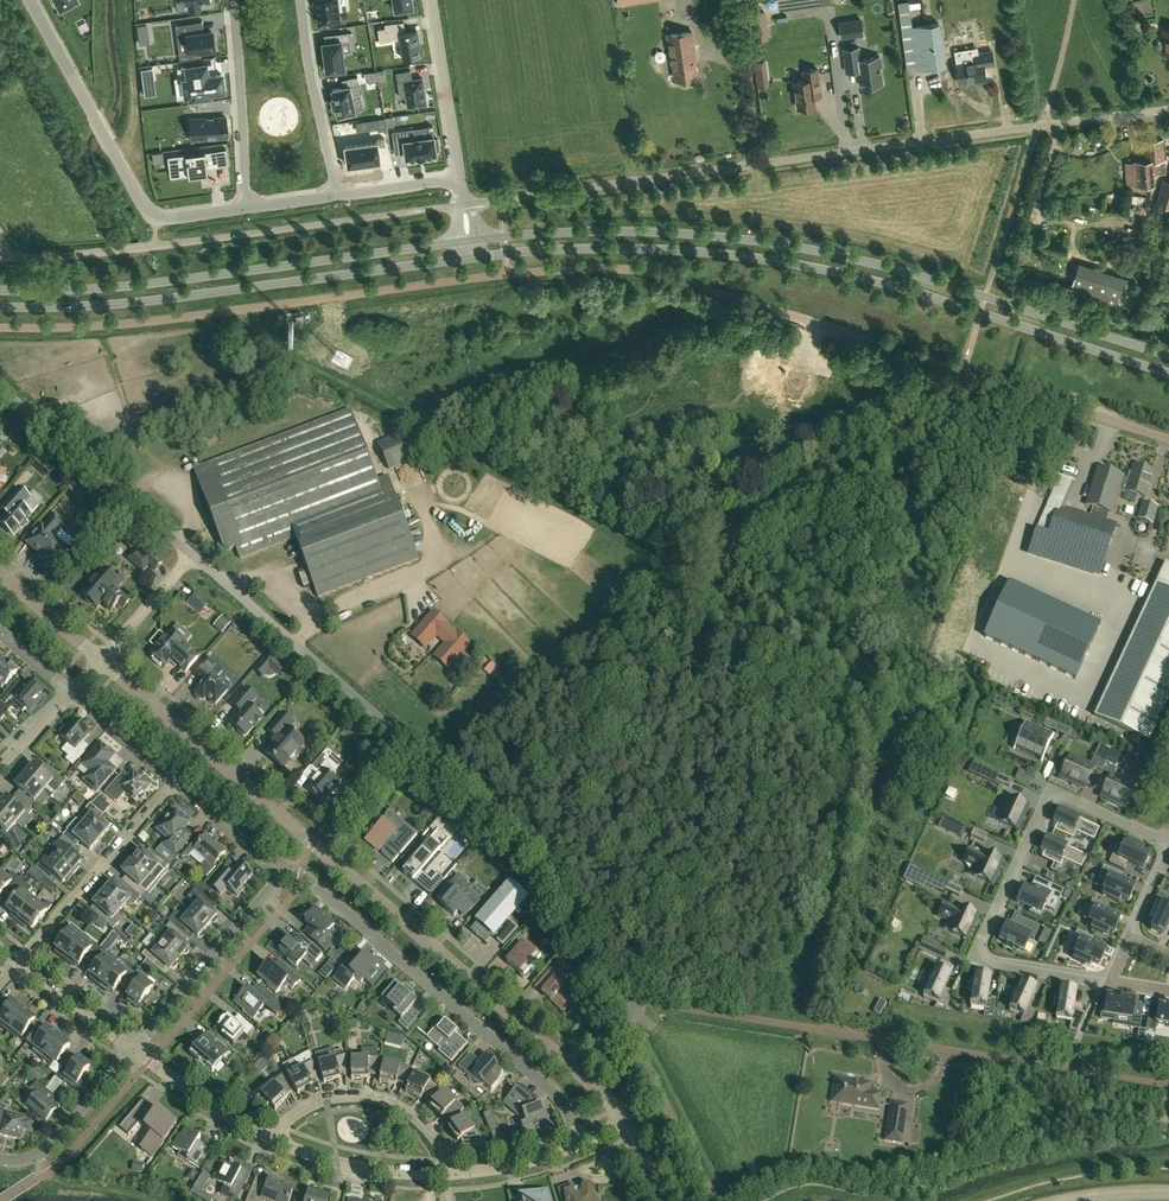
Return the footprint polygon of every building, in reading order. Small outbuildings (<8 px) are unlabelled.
[(61,9),(77,0),(56,0),(61,9)] [(181,2),(188,1),(189,10),(202,8),(200,0),(180,0),(181,2)] [(320,24),(339,21),(337,0),(317,0),(320,24)] [(395,11),(414,8),(412,0),(394,0),(395,11)] [(840,22),(842,38),(863,35),(861,19),(840,22)] [(203,20),(176,24),(178,40),(187,39),(189,50),(199,49),(200,52),(216,50),(214,37),(212,38),(211,30),(202,31),(201,22),(203,22),(203,20)] [(385,28),(378,30),(380,42),(400,39),(404,60),(420,57),(418,47),(420,47),(417,30),(405,32),(404,21),(385,25),(385,28)] [(146,24),(138,25),(139,33),(147,31),(146,24)] [(939,24),(911,27),(916,70),(945,66),(939,24)] [(767,26),(753,28),(754,41),(768,40),(767,26)] [(334,41),(323,43),(327,71),(345,69),(341,41),(348,40),(347,32),(333,34),(334,41)] [(692,32),(667,35),(671,64),(673,63),(675,79),(697,76),(694,60),(696,60),(692,32)] [(861,59),(859,47),(843,49),(846,69),(857,67),(858,70),(859,70),(861,86),(882,83),(879,66),(881,66),(880,57),(878,57),(861,59)] [(957,58),(955,58),(956,64),(959,83),(970,81),(976,80),(976,83),(987,81),(984,66),(994,64),(992,51),(980,53),(980,54),(957,58)] [(189,78),(184,79),(186,95),(191,94),(191,98),(210,95),(210,92),(224,90),(222,74),(208,75),(206,64),(187,66),(189,78)] [(152,67),(141,69),(144,96),(156,95),(152,67)] [(794,82),(798,108),(804,107),(807,109),(812,108),(814,106),(815,106),(814,96),(821,95),(819,83),(817,69),(804,71),(805,80),(794,82)] [(384,70),(376,72),(378,83),(386,81),(384,70)] [(411,70),(397,72),(398,82),(400,97),(406,96),(408,107),(427,104),(422,78),(412,80),(411,70)] [(755,71),(756,79),(766,78),(765,70),(755,71)] [(375,71),(366,73),(367,80),(376,79),(375,71)] [(334,98),(332,98),(334,107),(336,107),(338,115),(341,115),(341,117),(352,114),(352,112),(356,111),(352,96),(361,94),(357,76),(342,79),(343,87),(332,89),(334,98)] [(226,117),(198,119),(199,138),(227,137),(226,117)] [(353,132),(386,127),(384,117),(351,121),(353,132)] [(393,117),(385,118),(387,128),(394,127),(393,117)] [(393,132),(396,153),(405,152),(406,158),(417,156),(417,157),(426,156),(426,155),(437,154),(436,151),(440,150),(438,138),(435,139),(434,136),(413,139),(412,130),(393,132)] [(377,142),(345,146),(348,166),(381,161),(379,146),(386,145),(385,138),(377,139),(377,142)] [(1166,173),(1165,160),(1163,140),(1144,141),(1145,161),(1133,162),(1135,185),(1154,184),(1153,174),(1166,173)] [(216,150),(205,152),(205,151),(186,154),(168,157),(168,158),(169,158),(170,163),(171,172),(172,177),(186,175),(187,176),(189,175),(189,176),(199,175),(200,175),(208,174),(207,168),(218,166),(216,151),(216,150)] [(1168,182),(1163,180),(1157,203),(1168,207),(1168,178),(1168,182)] [(1140,252),(1137,261),(1153,265),(1155,258),(1155,256),(1140,252)] [(1116,306),(1125,279),(1078,264),(1070,291),(1116,306)] [(296,315),(297,327),(304,326),(303,314),(296,315)] [(387,475),(376,479),(350,410),(194,469),(225,552),(236,547),(240,558),(295,538),(317,595),(418,557),(387,475)] [(416,458),(404,432),(378,443),(389,469),(416,458)] [(55,469),(40,457),(34,465),(42,472),(45,468),(51,473),(55,469)] [(1123,478),(1120,489),(1126,491),(1127,491),(1126,493),(1124,499),(1134,502),(1136,494),(1145,497),(1153,471),(1151,470),(1150,467),(1145,465),(1142,467),(1135,465),(1132,473),(1130,472),(1127,480),(1123,478)] [(1087,498),(1086,504),(1094,507),(1112,512),(1120,489),(1123,478),(1124,476),(1105,470),(1097,468),(1095,474),(1087,498)] [(1036,531),(1030,549),(1101,572),(1117,524),(1106,520),(1090,515),(1071,509),(1066,524),(1066,523),(1059,542),(1047,539),(1065,499),(1070,486),(1059,481),(1042,519),(1037,531),(1036,531)] [(69,489),(74,493),(79,488),(74,483),(69,489)] [(7,514),(0,523),(13,535),(20,527),(22,529),(28,523),(25,521),(39,505),(19,488),(0,509),(7,514)] [(1138,518),(1152,522),(1158,506),(1143,502),(1138,518)] [(42,526),(27,543),(25,545),(41,559),(41,562),(43,564),(44,565),(47,566),(49,566),(52,568),(60,559),(63,559),(65,558),(66,556),(67,554),(67,551),(69,549),(54,537),(66,524),(55,514),(43,527),(42,526)] [(162,563),(135,540),(129,547),(134,551),(128,558),(143,571),(148,564),(155,570),(162,563)] [(1149,741),(1168,698),(1168,566),(1165,564),(1095,716),(1149,741)] [(116,573),(113,577),(104,569),(103,570),(100,571),(97,572),(95,574),(94,577),(94,580),(82,594),(84,596),(85,600),(86,602),(89,604),(91,605),(95,605),(97,607),(102,602),(111,611),(119,602),(124,607),(130,600),(116,588),(123,580),(116,573)] [(1009,582),(984,636),(1075,678),(1100,624),(1009,582)] [(188,601),(201,612),(209,603),(196,593),(188,601)] [(434,612),(412,636),(425,647),(436,634),(447,644),(436,656),(448,668),(469,644),(434,612)] [(186,672),(198,657),(184,645),(186,643),(171,631),(166,637),(160,631),(150,642),(157,648),(151,654),(154,657),(152,659),(160,666),(163,664),(166,666),(172,659),(186,672)] [(18,671),(16,669),(16,665),(11,660),(7,662),(0,656),(0,691),(18,671)] [(256,670),(263,676),(263,675),(265,676),(267,677),(270,677),(272,677),(274,676),(276,674),(277,675),(282,668),(268,656),(256,670)] [(208,658),(197,670),(195,673),(204,681),(195,692),(196,693),(196,694),(196,695),(196,696),(196,697),(197,698),(198,699),(199,699),(200,699),(202,699),(203,699),(204,700),(207,696),(216,704),(228,690),(218,682),(220,680),(217,677),(222,670),(208,658)] [(41,691),(39,689),(39,686),(37,683),(34,682),(31,683),(29,680),(19,692),(13,687),(1,701),(7,707),(11,702),(22,712),(26,707),(29,709),(35,703),(33,701),(41,691)] [(256,728),(264,719),(262,718),(262,717),(249,706),(257,697),(246,688),(232,704),(241,711),(231,723),(238,729),(237,731),(244,737),(245,735),(246,736),(254,726),(256,728)] [(304,742),(289,729),(295,723),(282,713),(268,730),(278,739),(266,753),(283,768),(304,742)] [(79,745),(89,733),(73,719),(66,728),(64,726),(59,732),(61,734),(59,735),(68,743),(62,751),(68,756),(66,759),(72,765),(85,750),(79,745)] [(1027,721),(1026,721),(1014,748),(1014,749),(1018,741),(1044,753),(1041,761),(1042,761),(1054,734),(1053,733),(1053,735),(1026,723),(1027,721)] [(1054,731),(1068,737),(1072,730),(1057,724),(1054,731)] [(109,761),(114,755),(101,743),(82,764),(90,771),(83,779),(97,791),(115,769),(109,764),(109,761)] [(1091,765),(1094,766),(1103,770),(1106,763),(1100,760),(1106,746),(1100,743),(1091,765)] [(1106,763),(1112,749),(1106,746),(1100,760),(1106,763)] [(1126,755),(1112,749),(1106,763),(1115,767),(1121,764),(1126,755)] [(310,780),(312,782),(306,788),(318,798),(320,795),(326,800),(330,795),(333,797),(338,790),(336,788),(340,783),(333,777),(335,775),(336,770),(341,765),(339,763),(340,762),(340,757),(336,757),(334,756),(331,759),(324,753),(312,767),(317,772),(310,780)] [(52,758),(48,762),(54,767),(57,763),(52,758)] [(1063,772),(1060,778),(1076,786),(1078,782),(1085,785),(1094,766),(1091,765),(1080,760),(1077,766),(1067,762),(1063,772)] [(23,773),(44,791),(50,784),(55,789),(59,789),(65,781),(44,762),(39,768),(34,764),(31,768),(28,767),(23,773)] [(1055,769),(1052,775),(1060,778),(1063,772),(1055,769)] [(126,793),(134,800),(143,789),(144,791),(151,784),(144,777),(142,779),(133,771),(129,776),(123,771),(105,792),(117,802),(126,793)] [(35,802),(44,791),(23,773),(17,779),(20,781),(16,785),(25,793),(20,799),(31,808),(36,802),(35,802)] [(1013,781),(999,774),(996,781),(1010,787),(1013,781)] [(1108,800),(1125,808),(1132,791),(1123,787),(1126,781),(1111,774),(1102,793),(1110,797),(1108,800)] [(447,807),(433,795),(425,805),(438,816),(447,807)] [(20,799),(15,804),(6,796),(3,801),(1,799),(0,800),(0,810),(16,823),(25,813),(26,814),(31,808),(20,799)] [(99,796),(93,803),(98,808),(105,800),(99,796)] [(1018,829),(1025,813),(1022,812),(1025,805),(1006,796),(1006,797),(1000,810),(1003,812),(998,821),(1018,830),(1018,829)] [(83,825),(100,839),(109,828),(97,818),(102,813),(91,803),(86,809),(87,810),(78,820),(83,825)] [(447,807),(435,821),(446,830),(458,816),(447,807)] [(16,823),(0,810),(0,838),(11,848),(18,840),(11,829),(16,823)] [(163,820),(160,823),(155,829),(167,839),(163,844),(176,855),(192,836),(184,829),(191,821),(184,815),(183,816),(175,810),(166,821),(163,820)] [(1067,836),(1073,839),(1076,832),(1094,840),(1099,828),(1061,811),(1059,814),(1058,813),(1054,822),(1057,824),(1052,836),(1064,842),(1067,836)] [(417,834),(407,825),(405,824),(403,824),(401,824),(399,826),(386,815),(378,825),(376,825),(374,825),(372,826),(371,828),(371,830),(371,833),(366,839),(378,850),(380,849),(382,851),(382,853),(382,854),(392,863),(417,834)] [(938,826),(962,837),(966,827),(943,816),(938,826)] [(90,850),(100,839),(83,825),(77,831),(71,826),(63,835),(63,836),(74,845),(78,840),(90,850)] [(987,835),(974,829),(971,835),(984,841),(987,835)] [(438,830),(402,871),(430,895),(444,879),(437,873),(431,879),(421,871),(449,839),(438,830)] [(203,839),(199,836),(187,849),(192,853),(195,849),(207,860),(202,866),(203,873),(207,877),(216,867),(214,865),(226,851),(207,835),(203,839)] [(51,854),(74,874),(80,867),(79,864),(81,861),(70,851),(75,846),(74,845),(63,836),(58,841),(60,843),(56,848),(51,854)] [(1087,856),(1048,838),(1046,842),(1045,841),(1041,849),(1045,851),(1042,857),(1054,863),(1051,869),(1055,871),(1058,865),(1061,866),(1064,860),(1082,868),(1087,856)] [(1143,869),(1149,857),(1141,854),(1144,849),(1127,841),(1125,846),(1118,843),(1109,863),(1124,870),(1128,862),(1143,869)] [(977,877),(993,885),(993,884),(1000,868),(997,866),(1000,859),(981,850),(981,851),(980,854),(970,849),(965,860),(981,868),(977,877)] [(155,881),(161,875),(169,865),(157,855),(152,860),(141,850),(140,851),(139,850),(138,850),(137,850),(136,851),(135,851),(135,852),(134,852),(134,853),(134,854),(134,855),(134,856),(134,857),(135,857),(132,861),(155,881)] [(47,878),(51,873),(63,882),(65,880),(68,880),(74,874),(51,854),(42,864),(40,863),(35,868),(47,878)] [(170,854),(165,861),(168,864),(174,857),(170,854)] [(514,865),(503,856),(498,862),(508,871),(514,865)] [(176,859),(170,865),(173,868),(179,861),(176,859)] [(141,897),(155,881),(132,861),(128,864),(127,864),(126,864),(125,864),(124,864),(123,865),(122,866),(122,867),(122,868),(122,869),(123,870),(123,871),(122,871),(134,881),(129,887),(141,897)] [(210,884),(221,894),(227,887),(237,896),(244,888),(242,887),(253,874),(239,863),(231,872),(228,873),(224,868),(210,884)] [(910,866),(904,879),(912,883),(914,878),(925,883),(944,892),(945,889),(946,890),(949,883),(910,866)] [(1129,901),(1134,889),(1119,882),(1122,874),(1104,866),(1098,879),(1106,883),(1103,890),(1105,890),(1103,895),(1119,903),(1121,898),(1129,901)] [(22,880),(12,872),(7,877),(0,871),(0,896),(5,890),(10,894),(22,880)] [(47,878),(42,884),(53,894),(58,888),(51,873),(47,878)] [(1053,875),(1048,873),(1045,879),(1051,881),(1053,875)] [(480,899),(469,889),(472,887),(458,875),(437,899),(443,904),(442,905),(454,916),(463,905),(470,911),(480,899)] [(199,890),(204,884),(199,879),(194,885),(199,890)] [(17,922),(35,900),(27,894),(32,888),(22,880),(10,894),(15,899),(7,909),(12,913),(10,916),(17,922)] [(1024,888),(1017,902),(1031,908),(1029,912),(1040,917),(1050,896),(1059,901),(1064,890),(1045,881),(1041,890),(1035,888),(1033,893),(1024,888)] [(141,897),(129,887),(124,882),(119,887),(113,882),(108,888),(107,888),(106,887),(105,887),(104,888),(103,888),(101,891),(122,909),(126,904),(128,905),(130,906),(132,905),(134,905),(136,903),(141,897)] [(525,896),(509,882),(484,912),(482,911),(474,920),(476,922),(470,930),(485,943),(491,935),(493,937),(502,928),(498,924),(501,920),(503,922),(525,896)] [(946,890),(959,896),(962,890),(949,883),(946,890)] [(199,890),(206,896),(212,890),(204,884),(199,890)] [(188,910),(208,926),(211,923),(213,923),(216,923),(217,921),(218,918),(217,916),(205,905),(209,899),(196,888),(187,897),(194,903),(188,910)] [(117,913),(122,909),(101,891),(99,893),(99,894),(98,894),(98,895),(98,896),(99,896),(99,897),(100,898),(94,904),(99,908),(99,910),(96,914),(101,918),(113,929),(118,923),(119,921),(120,919),(120,917),(119,915),(117,913)] [(1072,898),(1078,900),(1080,895),(1075,892),(1072,898)] [(1150,920),(1155,922),(1151,930),(1164,936),(1168,924),(1168,896),(1165,895),(1160,905),(1157,904),(1150,920)] [(1114,933),(1120,921),(1104,913),(1108,906),(1093,899),(1083,919),(1093,923),(1091,928),(1108,936),(1110,931),(1114,933)] [(35,900),(17,922),(25,928),(26,925),(32,930),(52,905),(47,901),(43,907),(35,900)] [(952,932),(968,939),(975,923),(972,921),(975,915),(975,914),(956,905),(956,906),(955,908),(945,904),(940,915),(956,922),(952,932)] [(303,919),(311,926),(305,933),(325,951),(333,942),(325,936),(335,925),(322,914),(323,910),(319,911),(316,908),(311,914),(306,915),(303,919)] [(101,918),(96,914),(90,909),(85,915),(96,924),(101,918)] [(205,930),(208,926),(188,910),(182,916),(176,911),(168,920),(170,922),(181,932),(186,926),(198,937),(201,938),(203,937),(205,935),(206,932),(205,930)] [(1007,924),(1000,939),(1007,943),(1006,945),(1013,948),(1014,946),(1024,950),(1030,937),(1033,939),(1039,926),(1019,917),(1014,928),(1007,924)] [(182,933),(181,932),(170,922),(156,938),(162,943),(180,959),(183,955),(184,955),(185,956),(187,955),(188,955),(188,954),(189,953),(189,952),(189,950),(189,949),(188,949),(189,948),(178,938),(182,933)] [(512,922),(496,940),(503,945),(518,927),(512,922)] [(65,959),(84,934),(71,924),(67,929),(69,930),(55,948),(58,950),(56,952),(65,959)] [(1045,928),(1042,935),(1049,938),(1052,931),(1045,928)] [(1100,965),(1105,952),(1090,945),(1093,938),(1077,930),(1068,950),(1076,954),(1073,959),(1090,966),(1092,961),(1100,965)] [(90,962),(101,948),(91,940),(91,939),(84,934),(65,959),(75,966),(76,964),(79,966),(84,958),(90,962)] [(530,945),(521,937),(519,935),(511,943),(518,948),(507,961),(520,973),(520,974),(520,975),(520,976),(521,977),(522,978),(523,978),(524,978),(525,978),(526,977),(527,976),(528,975),(528,974),(528,972),(541,957),(529,947),(530,945)] [(180,959),(162,943),(156,938),(142,955),(154,965),(159,960),(170,969),(171,969),(172,969),(173,969),(174,969),(176,969),(177,968),(177,967),(177,965),(177,964),(176,962),(180,959)] [(316,963),(323,955),(303,938),(297,946),(289,939),(286,943),(283,941),(276,948),(289,959),(287,961),(295,968),(307,955),(316,963)] [(920,948),(943,959),(948,949),(924,938),(920,948)] [(107,951),(106,951),(101,948),(90,962),(95,967),(90,974),(92,976),(90,978),(100,985),(115,965),(119,960),(107,951)] [(333,949),(332,950),(327,956),(331,959),(334,962),(338,966),(343,960),(344,959),(337,953),(333,949)] [(384,967),(386,965),(378,958),(376,961),(368,954),(355,969),(347,963),(334,978),(346,988),(355,977),(361,982),(364,979),(372,985),(386,969),(384,967)] [(147,960),(143,965),(151,971),(153,968),(155,966),(148,961),(147,960)] [(279,961),(273,968),(268,963),(258,975),(268,984),(267,985),(276,993),(282,987),(285,989),(288,985),(292,989),(300,980),(279,961)] [(329,966),(334,970),(338,966),(333,962),(329,966)] [(135,974),(125,966),(122,970),(115,965),(100,985),(109,992),(111,990),(113,992),(119,984),(124,988),(135,974)] [(555,965),(537,986),(543,991),(542,992),(564,1011),(571,1002),(560,992),(559,990),(565,983),(567,982),(572,986),(577,981),(572,971),(565,965),(561,970),(555,965)] [(944,988),(951,974),(937,967),(933,976),(929,974),(925,983),(929,985),(923,997),(937,1003),(934,1009),(943,1010),(952,992),(944,988)] [(135,974),(124,988),(130,993),(127,996),(130,998),(129,1001),(140,1009),(147,999),(145,997),(153,987),(146,981),(149,977),(138,970),(135,974)] [(987,997),(991,976),(975,974),(974,982),(970,982),(968,992),(972,993),(970,1006),(985,1008),(984,1017),(992,1018),(995,999),(987,997)] [(1027,1007),(1036,988),(1022,981),(1019,989),(1015,988),(1011,997),(1014,999),(1010,1008),(1024,1015),(1020,1022),(1029,1024),(1035,1011),(1027,1007)] [(389,990),(386,987),(379,996),(382,999),(390,1006),(395,1010),(394,1013),(402,1019),(398,1023),(406,1030),(417,1018),(409,1011),(417,1001),(412,997),(414,994),(404,984),(401,987),(396,983),(389,990)] [(247,988),(244,991),(241,989),(234,997),(237,1000),(235,1002),(245,1010),(243,1012),(252,1020),(265,1005),(277,1015),(283,1008),(257,986),(251,992),(247,988)] [(1085,1013),(1073,1011),(1076,990),(1061,987),(1060,996),(1056,995),(1054,1006),(1058,1006),(1056,1020),(1071,1022),(1070,1030),(1077,1031),(1085,1013)] [(1114,996),(1107,995),(1105,1007),(1103,1006),(1101,1018),(1115,1021),(1116,1016),(1131,1018),(1130,1027),(1139,1029),(1142,1010),(1133,1009),(1134,1002),(1135,1000),(1126,998),(1123,997),(1117,996),(1114,996)] [(880,999),(873,1012),(879,1015),(886,1003),(880,999)] [(24,1011),(12,1002),(8,1007),(2,1003),(0,1006),(0,1025),(8,1031),(24,1011)] [(1168,1005),(1168,1007),(1159,1005),(1158,1014),(1149,1012),(1146,1030),(1156,1031),(1157,1024),(1168,1026),(1168,1005)] [(27,1042),(37,1029),(31,1025),(36,1019),(24,1011),(8,1031),(17,1038),(19,1036),(27,1042)] [(223,1032),(222,1034),(234,1045),(243,1033),(247,1036),(254,1028),(242,1018),(237,1023),(225,1013),(215,1025),(223,1032)] [(347,1029),(357,1028),(357,1020),(347,1020),(347,1029)] [(451,1062),(467,1043),(455,1033),(457,1031),(445,1020),(437,1030),(435,1028),(427,1037),(440,1049),(438,1051),(451,1062)] [(37,1029),(27,1042),(36,1048),(34,1051),(43,1057),(61,1034),(58,1032),(53,1028),(51,1031),(47,1028),(43,1033),(37,1029)] [(393,1046),(395,1035),(388,1033),(385,1044),(393,1046)] [(53,1062),(62,1068),(71,1055),(66,1051),(70,1046),(66,1043),(68,1040),(63,1036),(63,1035),(61,1034),(43,1057),(52,1064),(53,1062)] [(215,1041),(207,1034),(199,1044),(196,1041),(189,1049),(192,1051),(190,1054),(199,1062),(198,1064),(208,1072),(210,1069),(212,1071),(222,1060),(227,1065),(235,1056),(216,1039),(215,1041)] [(261,1041),(260,1042),(265,1046),(267,1045),(270,1040),(265,1036),(261,1041)] [(278,1045),(270,1049),(273,1056),(282,1051),(278,1045)] [(340,1076),(347,1075),(346,1056),(344,1056),(342,1049),(334,1051),(333,1052),(335,1059),(318,1064),(319,1064),(324,1083),(341,1079),(340,1076)] [(498,1067),(487,1057),(482,1063),(470,1053),(458,1067),(476,1082),(478,1079),(491,1091),(500,1081),(498,1079),(503,1073),(497,1068),(498,1067)] [(55,1077),(64,1083),(66,1081),(77,1089),(84,1079),(82,1077),(90,1067),(78,1058),(77,1059),(71,1055),(62,1068),(55,1077)] [(375,1077),(380,1058),(351,1059),(352,1080),(369,1079),(369,1076),(375,1077)] [(313,1062),(299,1070),(293,1059),(282,1065),(288,1076),(287,1076),(288,1077),(288,1076),(298,1094),(313,1086),(311,1083),(318,1081),(313,1062)] [(384,1063),(380,1082),(396,1086),(397,1083),(403,1086),(404,1085),(410,1073),(412,1068),(383,1062),(383,1063),(384,1063)] [(453,1068),(449,1064),(447,1066),(445,1069),(449,1073),(450,1071),(453,1068)] [(19,1077),(24,1071),(23,1070),(21,1068),(16,1073),(15,1074),(19,1077)] [(412,1079),(415,1074),(414,1073),(410,1071),(410,1073),(404,1085),(408,1087),(412,1079)] [(2,1088),(9,1079),(4,1075),(2,1075),(0,1073),(0,1086),(2,1088)] [(412,1079),(406,1092),(421,1099),(423,1096),(428,1101),(441,1086),(415,1073),(414,1073),(415,1074),(412,1079)] [(292,1093),(282,1076),(256,1099),(267,1106),(270,1104),(275,1110),(288,1099),(286,1096),(292,1093)] [(868,1092),(870,1084),(859,1082),(858,1083),(854,1082),(854,1081),(849,1081),(849,1079),(842,1078),(841,1079),(837,1079),(835,1086),(834,1087),(833,1092),(834,1093),(834,1097),(842,1099),(842,1102),(877,1108),(880,1094),(868,1092)] [(50,1093),(46,1089),(37,1081),(27,1093),(32,1098),(27,1104),(46,1120),(56,1109),(45,1099),(50,1093)] [(236,1086),(230,1092),(234,1096),(240,1091),(236,1086)] [(505,1102),(519,1113),(525,1119),(527,1123),(522,1124),(526,1135),(541,1130),(540,1127),(549,1123),(543,1106),(538,1107),(516,1089),(505,1102)] [(442,1092),(429,1107),(442,1119),(444,1116),(448,1122),(464,1110),(442,1091),(442,1092)] [(153,1157),(176,1122),(158,1109),(156,1112),(143,1101),(120,1127),(129,1135),(139,1123),(145,1127),(153,1133),(141,1149),(153,1157)] [(907,1105),(893,1103),(887,1139),(901,1142),(907,1105)] [(24,1130),(30,1131),(32,1122),(27,1120),(28,1117),(5,1111),(7,1107),(1,1106),(0,1107),(0,1128),(0,1129),(0,1134),(21,1140),(24,1130)] [(465,1116),(448,1128),(458,1142),(461,1140),(464,1147),(486,1145),(465,1115),(464,1116),(465,1116)] [(494,1117),(486,1120),(491,1132),(495,1143),(504,1142),(499,1129),(498,1127),(494,1117)] [(178,1155),(198,1168),(209,1150),(198,1143),(201,1138),(185,1128),(181,1136),(179,1135),(172,1147),(180,1152),(178,1155)] [(144,1161),(134,1159),(133,1168),(143,1169),(144,1161)] [(223,1161),(217,1173),(213,1179),(225,1185),(221,1193),(235,1200),(252,1168),(235,1159),(232,1164),(231,1164),(230,1165),(223,1161)] [(198,1173),(194,1170),(191,1171),(187,1177),(193,1181),(198,1173)] [(204,1173),(191,1193),(203,1200),(212,1200),(213,1199),(201,1191),(210,1177),(204,1173)] [(266,1200),(289,1200),(293,1191),(280,1186),(282,1181),(266,1174),(262,1185),(255,1182),(247,1200),(266,1200)] [(597,1196),(595,1195),(594,1187),(589,1184),(582,1186),(581,1190),(579,1189),(575,1190),(573,1184),(558,1188),(562,1200),(599,1200),(597,1196)] [(329,1196),(309,1190),(306,1200),(328,1200),(329,1196)]
